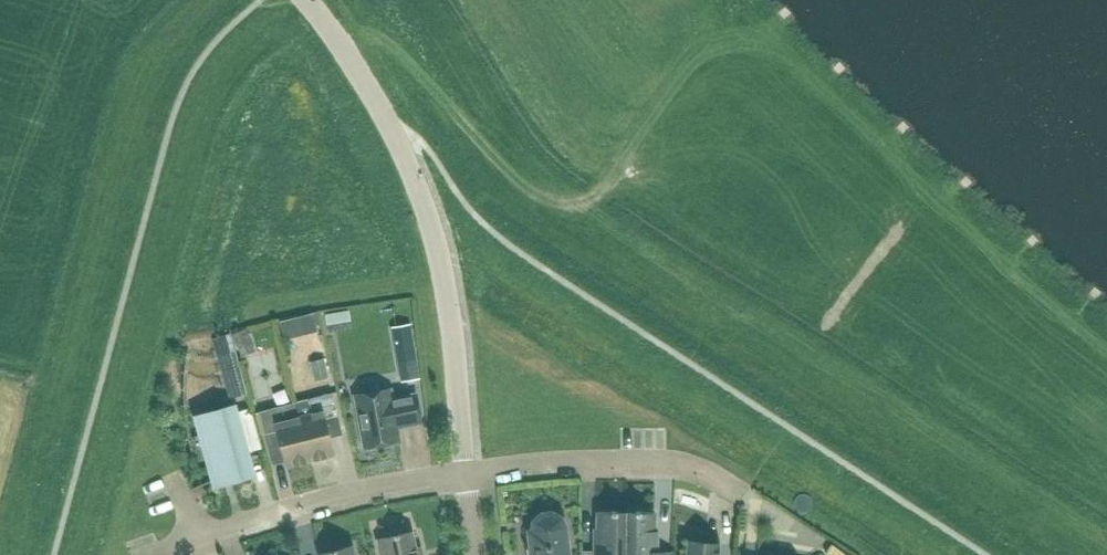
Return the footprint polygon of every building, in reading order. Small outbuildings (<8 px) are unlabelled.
[(409,324),(391,327),(400,380),(418,377),(409,324)] [(244,327),(231,334),(241,356),(255,350),(244,327)] [(218,355),(229,397),(245,393),(234,350),(218,355)] [(308,361),(313,380),(328,376),(323,357),(308,361)] [(363,447),(399,440),(396,426),(420,422),(414,394),(391,398),(389,389),(354,395),(363,447)] [(294,402),(309,459),(332,453),(327,430),(340,427),(331,392),(308,398),(308,399),(294,402)] [(279,442),(285,465),(309,459),(294,402),(281,405),(258,411),(267,445),(279,442)] [(233,408),(197,417),(214,478),(192,487),(193,488),(215,479),(215,482),(251,473),(248,464),(264,457),(263,456),(248,463),(233,408)] [(625,513),(597,512),(596,539),(594,542),(593,554),(624,554),(625,513)] [(562,545),(568,544),(566,530),(564,530),(564,527),(559,518),(551,513),(541,514),(534,521),(532,531),(535,554),(563,554),(562,545)] [(625,513),(624,554),(671,554),(672,550),(655,550),(655,544),(653,541),(653,513),(625,513)] [(411,530),(376,538),(380,554),(416,554),(411,530)] [(718,543),(687,540),(685,554),(717,554),(718,543)] [(350,545),(318,554),(319,554),(353,554),(350,545)]
